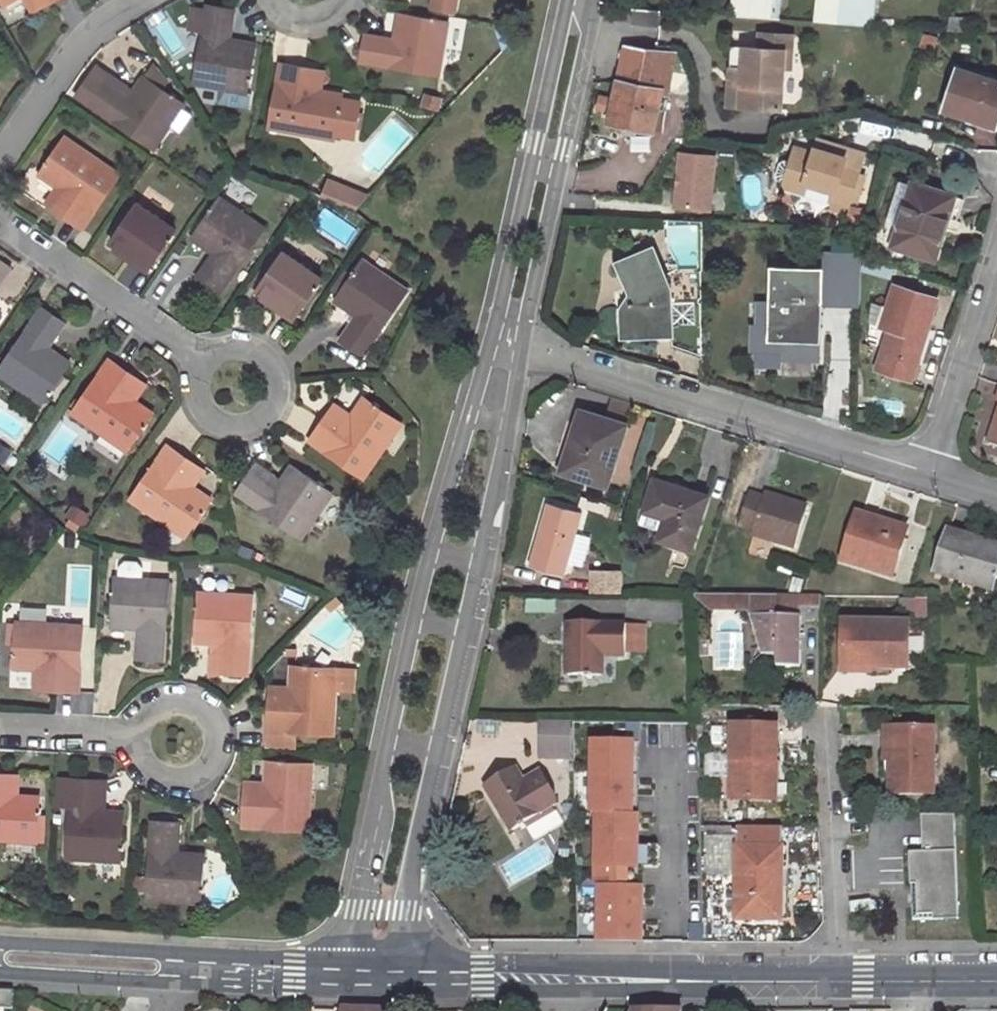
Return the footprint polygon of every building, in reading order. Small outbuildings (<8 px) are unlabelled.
[(36,0),(23,0),(30,12),(40,7),(36,0)] [(780,17),(781,11),(771,9),(772,0),(731,0),(730,13),(780,17)] [(839,0),(818,0),(816,20),(837,21),(839,0)] [(837,21),(870,24),(872,0),(839,0),(837,21)] [(192,84),(246,93),(255,44),(228,39),(233,10),(205,6),(204,11),(191,9),(187,30),(201,32),(192,84)] [(633,22),(658,25),(659,8),(634,6),(633,22)] [(359,62),(437,75),(446,22),(398,14),(393,40),(363,35),(359,62)] [(947,30),(961,31),(963,18),(948,17),(947,30)] [(760,35),(760,45),(792,48),(792,38),(760,35)] [(740,105),(744,44),(732,44),(728,104),(740,105)] [(760,45),(744,44),(740,105),(781,108),(784,66),(791,67),(792,48),(760,45)] [(626,47),(608,122),(623,125),(622,131),(635,134),(637,127),(652,130),(661,92),(665,92),(675,51),(626,47)] [(153,150),(184,104),(162,89),(166,81),(152,64),(144,77),(142,77),(133,89),(128,98),(90,73),(74,97),(153,150)] [(96,64),(90,73),(128,98),(133,89),(96,64)] [(311,70),(277,64),(266,128),(331,140),(332,135),(351,138),(357,102),(338,98),(339,94),(318,90),(308,88),(311,70)] [(996,125),(996,122),(996,81),(958,68),(945,108),(996,125)] [(318,90),(321,72),(311,70),(308,88),(318,90)] [(798,149),(817,154),(819,149),(848,158),(846,163),(861,168),(863,163),(866,153),(803,133),(798,149)] [(54,210),(82,230),(119,175),(64,137),(38,176),(56,188),(64,194),(54,210)] [(789,191),(833,204),(835,199),(851,203),(861,168),(846,163),(848,158),(819,149),(817,154),(798,149),(788,185),(790,186),(789,191)] [(892,245),(934,259),(948,218),(957,221),(964,200),(901,180),(888,221),(899,225),(892,245)] [(358,199),(363,194),(324,181),(319,197),(341,205),(344,197),(348,196),(358,199)] [(657,186),(652,214),(677,217),(682,189),(657,186)] [(54,210),(64,194),(56,188),(45,204),(54,210)] [(350,208),(358,199),(348,196),(344,197),(341,205),(350,208)] [(197,279),(219,294),(264,228),(219,198),(191,239),(213,254),(197,279)] [(134,265),(146,273),(175,230),(137,203),(110,243),(117,247),(137,261),(134,265)] [(137,261),(117,247),(114,251),(134,265),(137,261)] [(635,296),(634,299),(631,300),(628,304),(629,327),(671,326),(671,302),(698,301),(697,267),(679,268),(674,269),(665,276),(655,248),(618,263),(631,296),(635,296)] [(280,313),(292,321),(321,278),(283,252),(257,291),(263,295),(283,309),(280,313)] [(862,305),(863,252),(836,252),(834,304),(862,305)] [(339,341),(362,357),(407,290),(362,260),(333,301),(356,317),(339,341)] [(0,269),(0,288),(11,270),(3,264),(0,269)] [(781,304),(779,329),(784,335),(783,357),(817,359),(821,271),(775,268),(772,303),(781,304)] [(911,377),(936,299),(894,285),(888,306),(872,300),(870,320),(890,327),(877,366),(911,377)] [(260,300),(280,313),(283,309),(263,295),(260,300)] [(41,405),(69,364),(47,349),(64,325),(41,309),(0,369),(0,377),(41,405)] [(72,415),(126,453),(152,415),(134,402),(126,397),(137,381),(108,361),(72,415)] [(137,381),(126,397),(134,402),(145,386),(137,381)] [(624,425),(631,403),(611,397),(604,419),(624,425)] [(308,442),(363,479),(400,425),(362,399),(350,417),(345,424),(328,414),(308,442)] [(350,417),(333,406),(328,414),(345,424),(350,417)] [(581,411),(562,471),(606,485),(624,425),(604,419),(581,411)] [(130,499),(184,538),(211,500),(192,487),(184,481),(195,466),(167,446),(130,499)] [(281,481),(257,464),(252,471),(275,488),(281,481)] [(192,487),(203,471),(195,466),(184,481),(192,487)] [(235,495),(300,540),(331,495),(290,467),(281,481),(275,488),(252,471),(235,495)] [(690,550),(707,495),(654,478),(644,511),(664,518),(658,539),(690,550)] [(792,547),(806,507),(764,494),(763,498),(749,494),(739,526),(753,530),(751,534),(792,547)] [(549,504),(530,565),(563,574),(567,560),(573,541),(581,514),(549,504)] [(889,523),(858,514),(856,521),(887,530),(889,523)] [(843,560),(893,576),(907,529),(889,523),(887,530),(856,521),(843,560)] [(992,589),(996,573),(996,546),(949,531),(935,571),(992,589)] [(573,541),(567,560),(575,562),(581,543),(573,541)] [(142,579),(143,555),(121,550),(121,578),(142,579)] [(591,573),(591,594),(620,594),(620,574),(591,573)] [(136,659),(164,661),(169,581),(142,579),(121,578),(114,578),(111,628),(137,630),(136,659)] [(220,673),(248,675),(253,595),(198,592),(195,643),(211,643),(222,644),(220,673)] [(555,593),(527,593),(527,608),(555,608),(555,593)] [(747,611),(734,595),(698,594),(714,611),(747,611)] [(747,611),(751,616),(761,654),(777,654),(777,666),(799,666),(800,616),(774,616),(774,595),(734,595),(747,611)] [(800,616),(799,608),(777,608),(777,595),(774,595),(774,616),(800,616)] [(799,595),(777,595),(777,608),(799,608),(799,595)] [(799,608),(820,608),(820,595),(799,595),(799,608)] [(44,690),(79,692),(82,626),(17,622),(16,624),(8,623),(7,645),(15,646),(14,669),(35,670),(45,671),(44,690)] [(569,623),(569,676),(602,676),(602,655),(626,655),(626,652),(626,627),(626,624),(569,623)] [(871,669),(908,668),(908,623),(844,623),(844,662),(871,663),(871,669)] [(642,652),(642,627),(626,627),(626,652),(642,652)] [(220,673),(222,644),(211,643),(209,676),(220,673)] [(844,662),(844,673),(871,673),(871,669),(871,663),(844,662)] [(270,697),(268,732),(267,747),(296,748),(297,733),(333,735),(335,688),(353,689),(355,670),(291,667),(290,688),(289,698),(270,697)] [(35,670),(34,690),(44,690),(45,671),(35,670)] [(270,697),(289,698),(290,688),(270,687),(270,697)] [(540,753),(573,753),(572,722),(540,722),(540,753)] [(776,762),(776,727),(733,726),(732,798),(770,799),(770,761),(776,762)] [(886,727),(885,759),(890,759),(895,759),(896,727),(886,727)] [(933,795),(934,727),(896,727),(895,759),(890,759),(890,794),(933,795)] [(630,743),(585,742),(584,814),(589,814),(629,815),(630,743)] [(540,761),(573,761),(573,753),(540,753),(540,761)] [(243,828),(308,831),(312,765),(266,762),(265,784),(264,793),(245,793),(243,828)] [(486,785),(512,831),(540,814),(557,804),(538,773),(522,783),(514,769),(486,785)] [(37,843),(39,797),(17,796),(8,795),(10,776),(0,775),(0,841),(37,843)] [(10,776),(8,795),(17,796),(18,776),(10,776)] [(66,859),(121,862),(123,812),(107,811),(97,811),(99,781),(59,779),(57,807),(69,808),(66,859)] [(99,781),(97,811),(107,811),(108,779),(98,779),(99,781)] [(245,793),(264,793),(265,784),(246,783),(245,793)] [(629,815),(589,814),(588,871),(625,872),(633,872),(634,815),(629,815)] [(959,919),(956,822),(923,821),(923,851),(911,852),(913,920),(959,919)] [(147,902),(201,905),(203,855),(178,853),(179,824),(152,822),(147,902)] [(782,888),(782,848),(739,848),(738,920),(776,921),(777,887),(782,888)] [(625,872),(588,871),(588,888),(592,888),(624,889),(625,872)] [(788,921),(788,888),(782,888),(777,887),(776,921),(788,921)] [(624,889),(592,888),(591,942),(637,943),(638,889),(624,889)]
